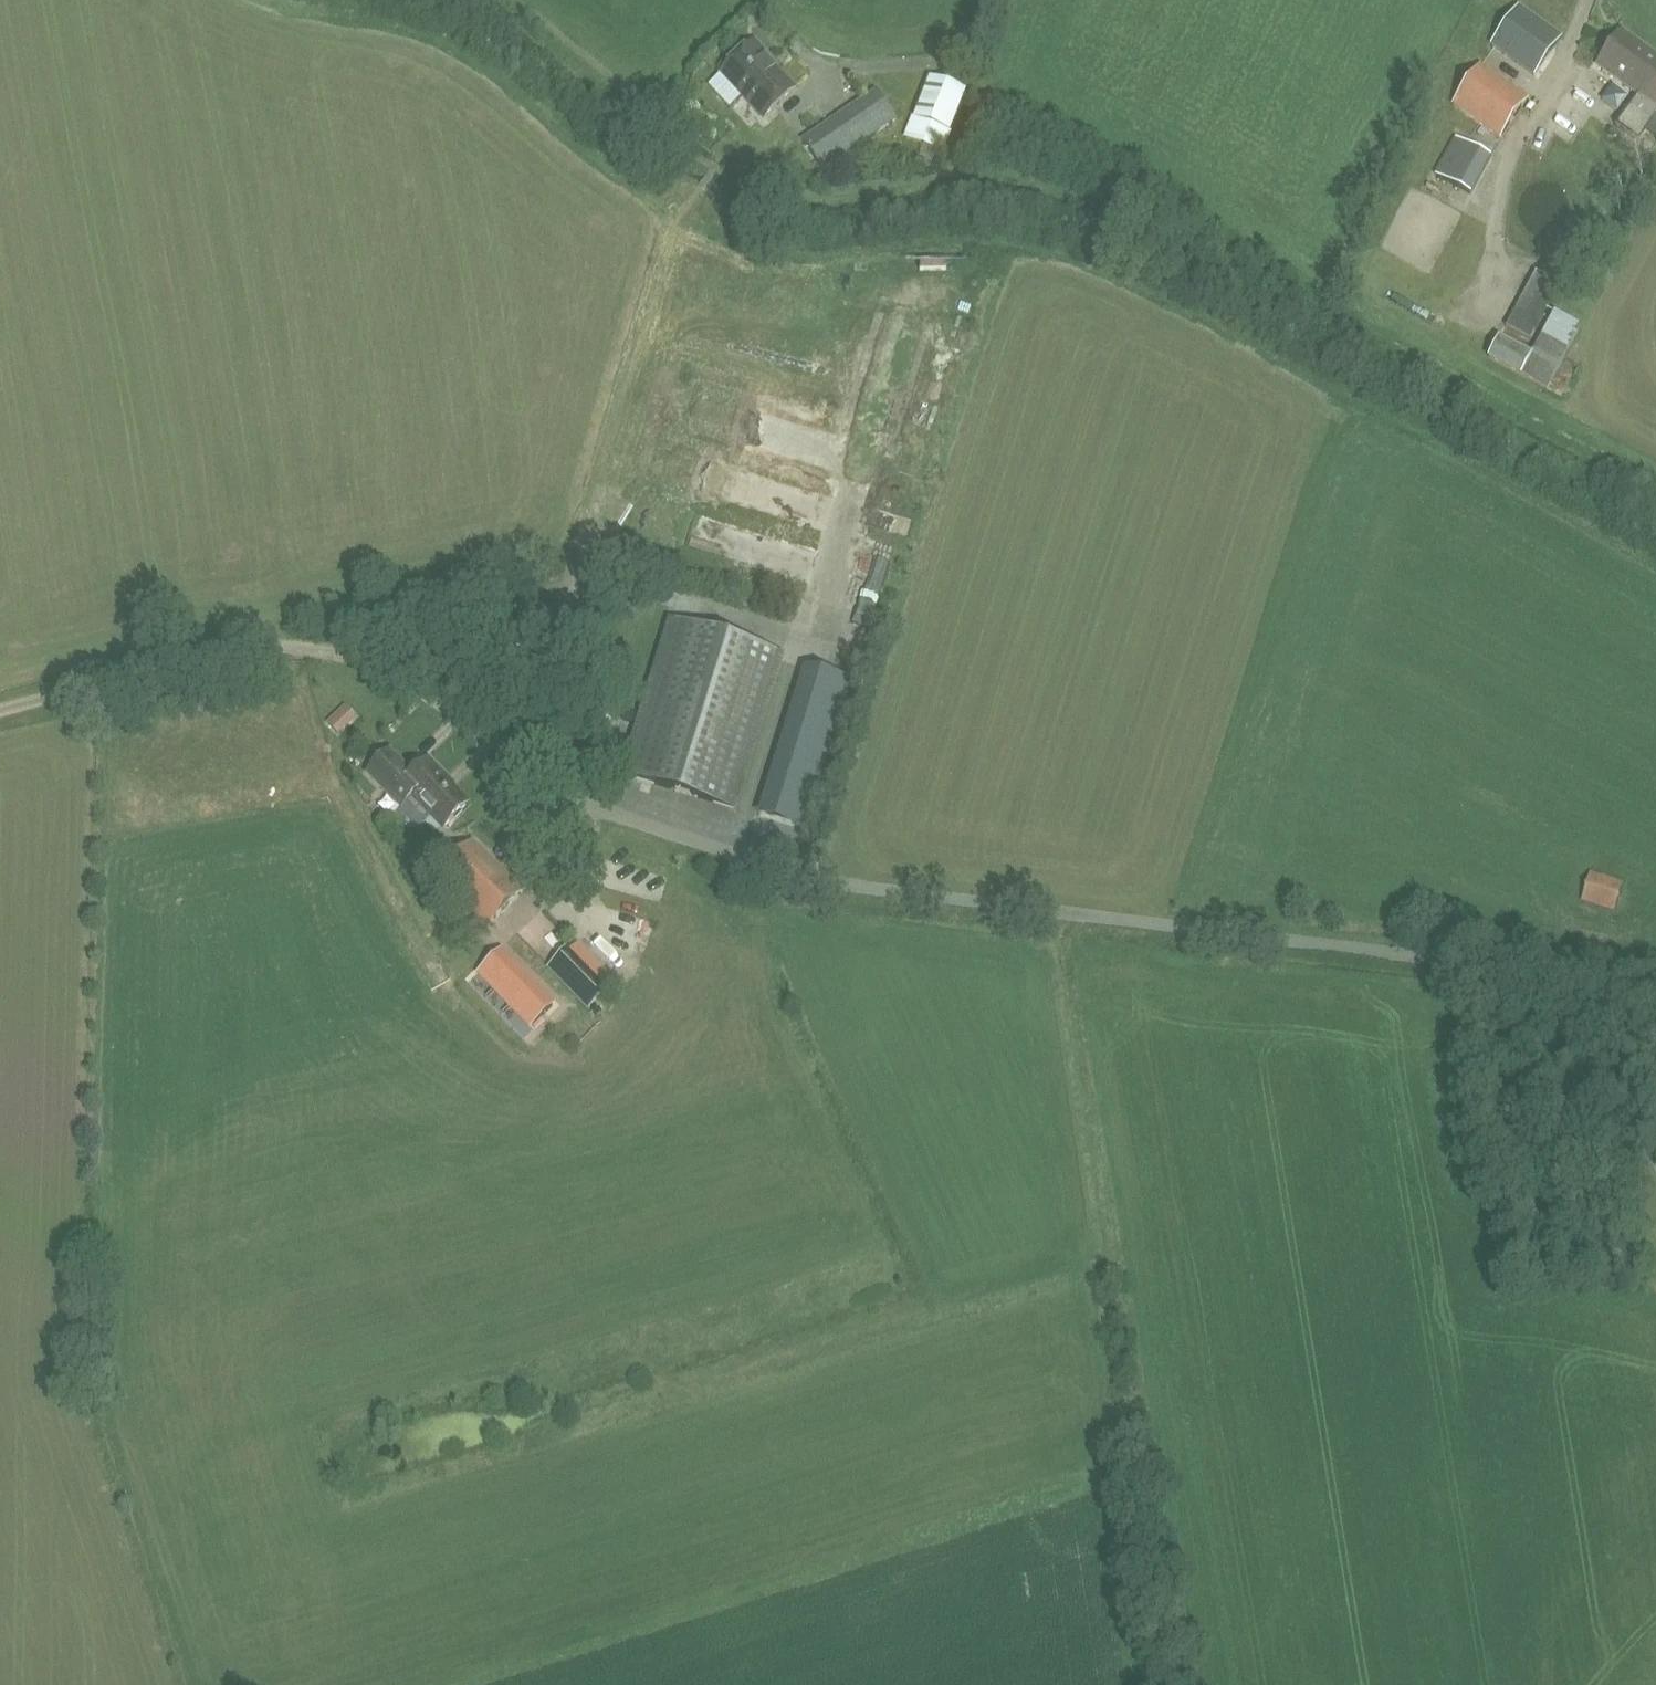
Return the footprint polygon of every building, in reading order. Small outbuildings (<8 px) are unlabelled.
[(1519,8),(1492,46),(1534,76),(1561,38),(1519,8)] [(1624,32),(1600,64),(1639,93),(1616,124),(1640,142),(1655,120),(1655,55),(1624,32)] [(794,91),(774,70),(777,67),(754,43),(722,73),(764,118),(794,91)] [(977,75),(982,64),(975,62),(971,72),(977,75)] [(1500,138),(1528,99),(1483,66),(1455,105),(1500,138)] [(948,130),(963,92),(932,79),(917,117),(948,130)] [(824,169),(897,120),(877,90),(804,140),(824,169)] [(1549,388),(1582,325),(1556,312),(1532,356),(1500,339),(1490,357),(1549,388)] [(672,621),(624,774),(734,809),(782,655),(672,621)] [(403,806),(413,796),(444,828),(470,803),(447,780),(448,778),(430,759),(415,774),(391,750),(369,772),(403,806)] [(489,925),(524,891),(474,841),(439,875),(489,925)] [(1616,910),(1624,883),(1591,873),(1583,900),(1616,910)] [(551,970),(588,1008),(613,983),(576,945),(551,970)] [(529,1028),(552,1006),(499,951),(476,972),(529,1028)]
